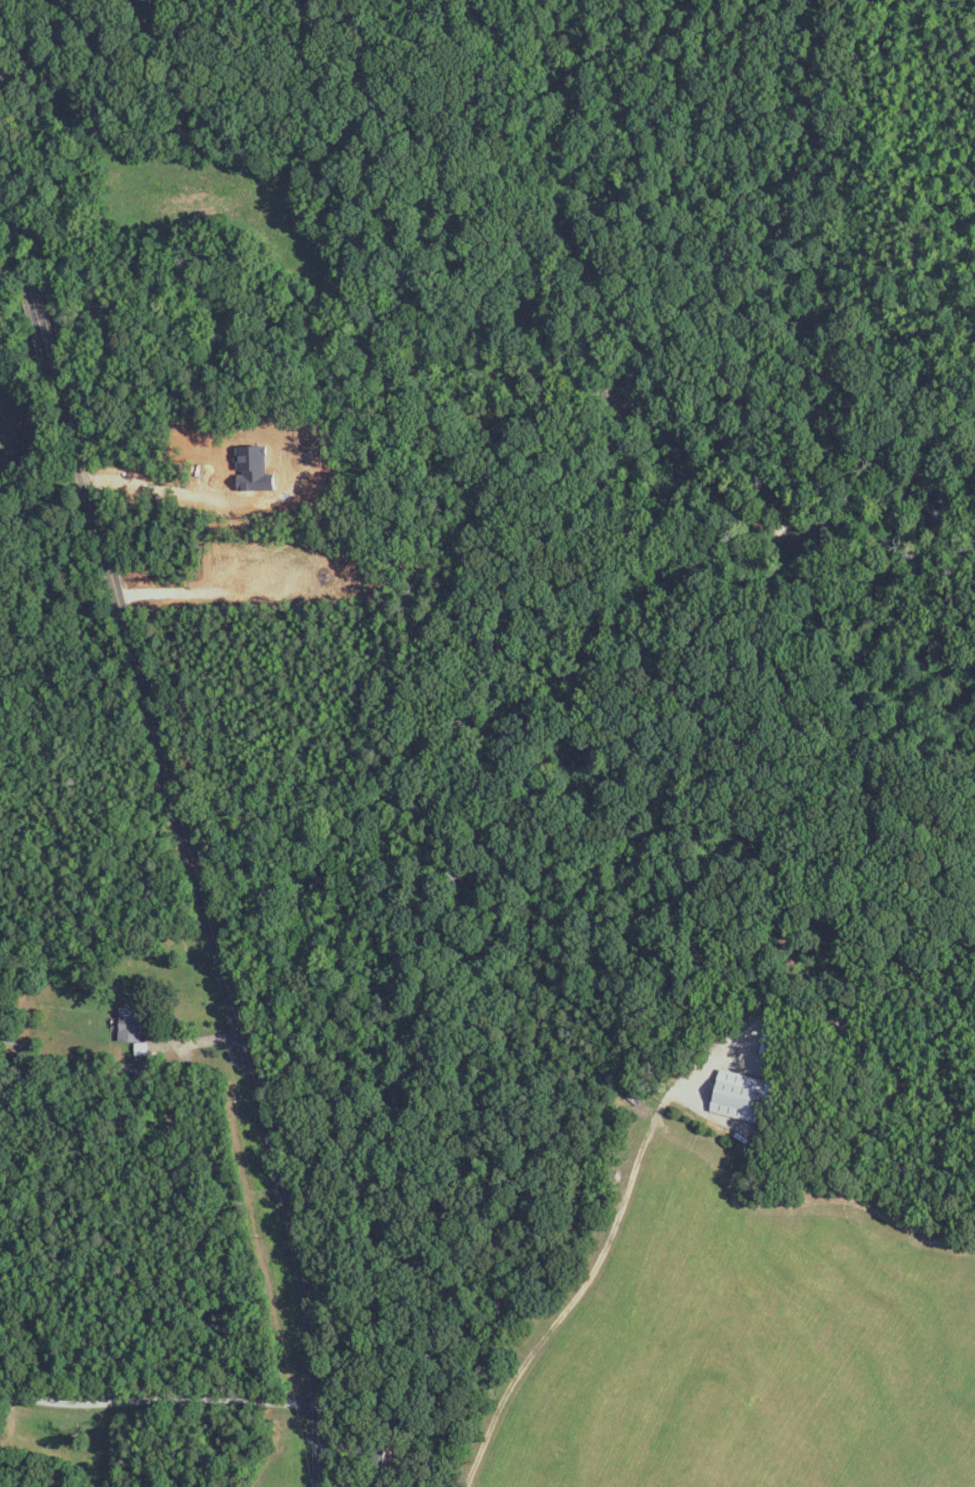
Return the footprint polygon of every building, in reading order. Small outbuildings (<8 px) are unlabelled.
[(141,13),(158,13),(158,0),(141,0),(141,13)] [(121,1009),(121,1043),(142,1043),(142,1009),(121,1009)] [(721,1071),(711,1114),(758,1124),(768,1081),(721,1071)]
